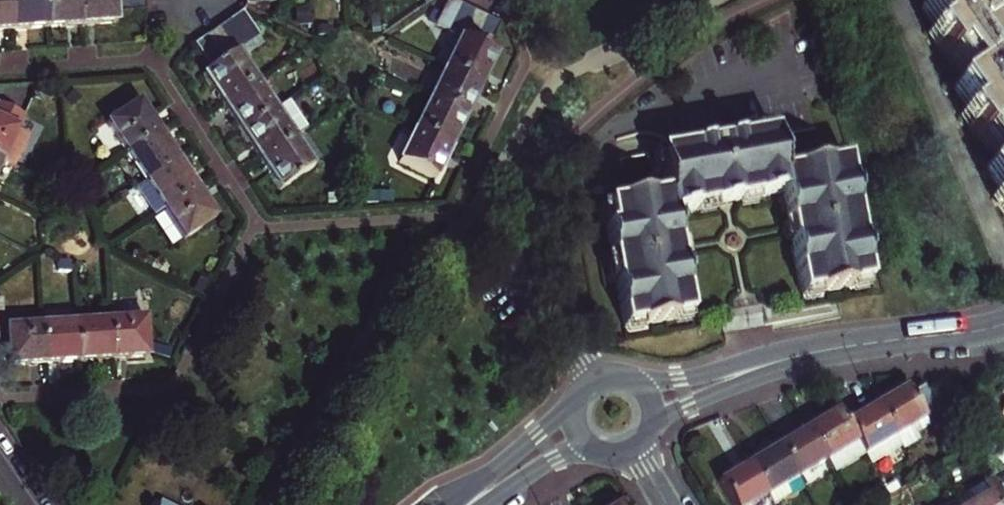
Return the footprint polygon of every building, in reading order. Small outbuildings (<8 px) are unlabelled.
[(12,32),(10,0),(0,0),(0,33),(12,32)] [(44,0),(10,0),(12,32),(22,31),(46,30),(44,0)] [(46,30),(68,28),(81,27),(79,0),(44,0),(46,30)] [(81,27),(93,26),(115,25),(114,0),(79,0),(81,27)] [(117,0),(118,14),(147,12),(146,0),(117,0)] [(446,31),(459,5),(448,0),(446,0),(434,25),(446,31)] [(921,4),(937,27),(930,32),(948,56),(955,51),(972,73),(956,85),(972,107),(965,112),(982,135),(988,131),(1003,152),(985,166),(1002,189),(995,193),(1003,206),(1003,0),(927,0),(921,4)] [(446,31),(459,37),(472,12),(459,5),(446,31)] [(459,37),(472,43),(484,18),(472,12),(459,37)] [(237,14),(224,23),(239,46),(253,37),(237,14)] [(484,18),(472,43),(486,50),(499,25),(484,18)] [(239,46),(224,23),(213,31),(228,53),(239,46)] [(228,53),(213,31),(200,40),(216,62),(228,53)] [(444,69),(479,87),(494,57),(458,39),(444,69)] [(216,62),(200,40),(189,48),(204,70),(216,62)] [(232,54),(199,76),(214,97),(219,104),(251,82),(232,54)] [(428,100),(464,118),(479,87),(444,69),(428,100)] [(251,82),(219,104),(225,113),(238,132),(270,110),(251,82)] [(10,89),(3,102),(23,112),(29,99),(10,89)] [(413,131),(449,149),(464,118),(428,100),(413,131)] [(3,159),(15,165),(30,134),(19,128),(26,113),(23,112),(3,102),(0,101),(0,158),(3,159)] [(270,110),(238,132),(251,151),(257,159),(289,137),(302,128),(283,101),(270,110)] [(107,126),(126,154),(158,132),(152,124),(139,104),(107,126)] [(751,137),(764,135),(763,127),(750,129),(751,137)] [(449,149),(413,131),(397,164),(433,181),(449,149)] [(164,141),(158,132),(126,154),(144,182),(177,160),(164,141)] [(686,317),(689,317),(799,297),(801,297),(815,294),(849,288),(864,285),(866,285),(844,162),(842,150),(817,154),(790,158),(787,135),(773,137),(772,133),(764,135),(751,137),(726,142),(725,135),(699,140),(700,146),(656,154),(659,171),(653,172),(654,179),(622,185),(597,189),(600,207),(604,207),(608,226),(604,227),(609,259),(614,284),(622,329),(625,328),(638,326),(673,320),(686,317)] [(309,165),(289,137),(257,159),(265,171),(277,188),(309,165)] [(653,172),(659,171),(656,154),(650,155),(653,172)] [(190,181),(177,160),(144,182),(133,189),(153,219),(164,211),(196,189),(190,181)] [(202,199),(196,189),(164,211),(183,240),(215,218),(202,199)] [(600,207),(597,208),(601,227),(604,227),(608,226),(604,207),(600,207)] [(614,284),(609,259),(602,260),(607,285),(614,284)] [(865,292),(864,285),(849,288),(850,295),(865,292)] [(815,294),(801,297),(802,303),(817,301),(815,294)] [(688,324),(686,317),(673,320),(674,327),(688,324)] [(145,357),(142,318),(109,320),(111,359),(145,357)] [(77,362),(111,359),(109,320),(75,323),(77,362)] [(41,364),(77,362),(75,323),(39,325),(41,364)] [(7,366),(41,364),(39,325),(5,327),(7,366)] [(638,326),(625,328),(626,336),(640,333),(638,326)] [(937,410),(921,383),(910,390),(907,386),(876,405),(895,436),(924,418),(937,410)] [(895,436),(876,405),(845,424),(856,443),(869,465),(901,446),(895,436)] [(838,412),(807,431),(825,461),(856,443),(845,424),(838,412)] [(895,436),(901,446),(920,434),(917,430),(928,423),(924,418),(895,436)] [(807,431),(778,448),(796,479),(825,461),(807,431)] [(767,496),(796,479),(778,448),(749,466),(767,496)] [(767,496),(749,466),(717,485),(729,504),(752,504),(767,496)] [(796,479),(767,496),(772,504),(775,504),(802,489),(796,479)] [(954,504),(1003,504),(1003,497),(1000,490),(986,498),(979,486),(952,502),(954,504)] [(157,496),(153,504),(175,504),(157,496)]
